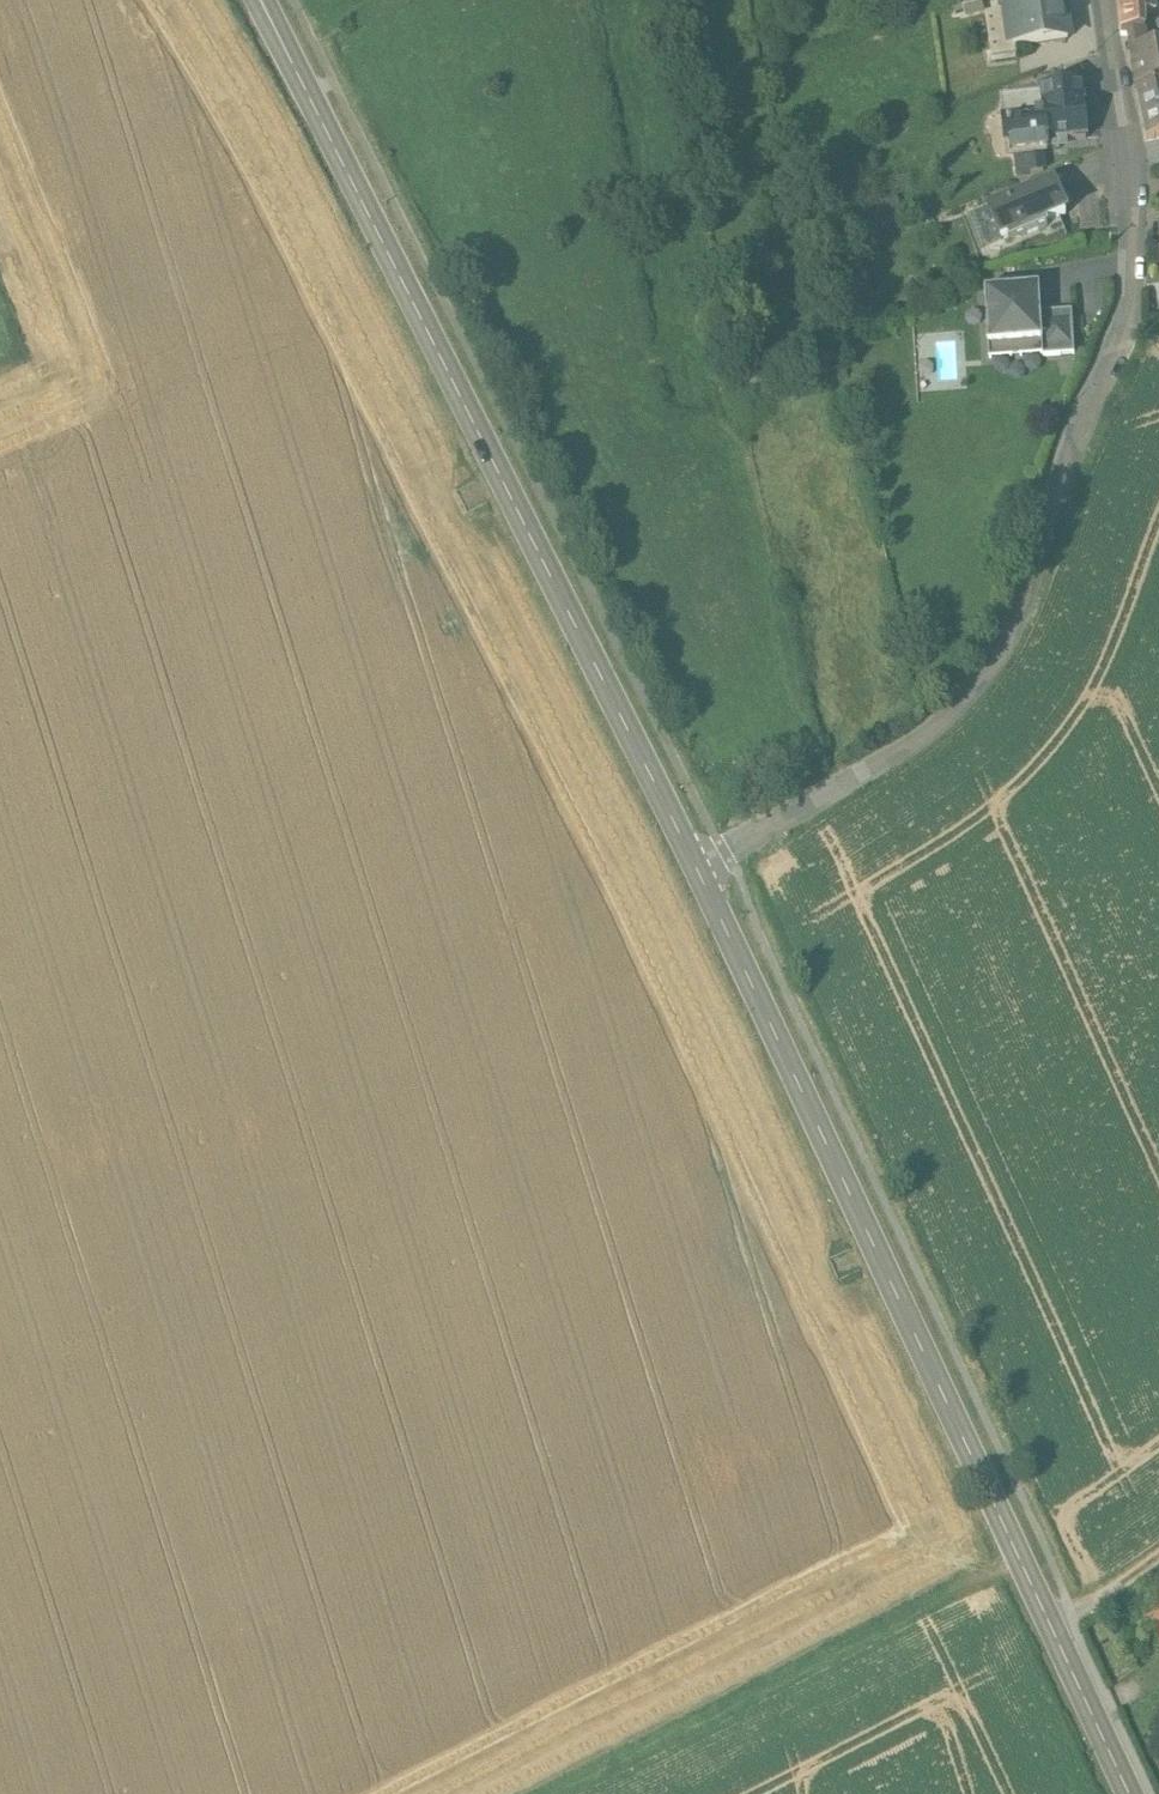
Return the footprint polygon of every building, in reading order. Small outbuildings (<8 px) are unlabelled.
[(1004,12),(1008,12),(1014,47),(1066,39),(1062,12),(1065,11),(1063,0),(1002,0),(1004,12)] [(1121,33),(1144,31),(1144,14),(1155,14),(1154,0),(1119,0),(1121,33)] [(1134,50),(1137,66),(1133,66),(1136,86),(1158,82),(1158,46),(1134,50)] [(1136,87),(1146,137),(1158,134),(1158,82),(1136,86),(1136,87)] [(1041,95),(1007,98),(1010,152),(1027,151),(1040,150),(1059,149),(1058,140),(1086,138),(1082,85),(1041,88),(1041,95)] [(1040,150),(1027,151),(1029,176),(1042,171),(1040,150)] [(1031,193),(1011,201),(1010,199),(989,207),(1001,239),(1007,236),(1009,241),(1048,226),(1047,221),(1064,214),(1052,183),(1031,191),(1031,193)] [(1040,289),(985,291),(987,344),(1042,342),(1041,313),(1040,289)] [(1072,312),(1041,313),(1042,342),(1042,357),(1073,355),(1072,312)] [(1142,1622),(1158,1646),(1158,1610),(1142,1622)]
